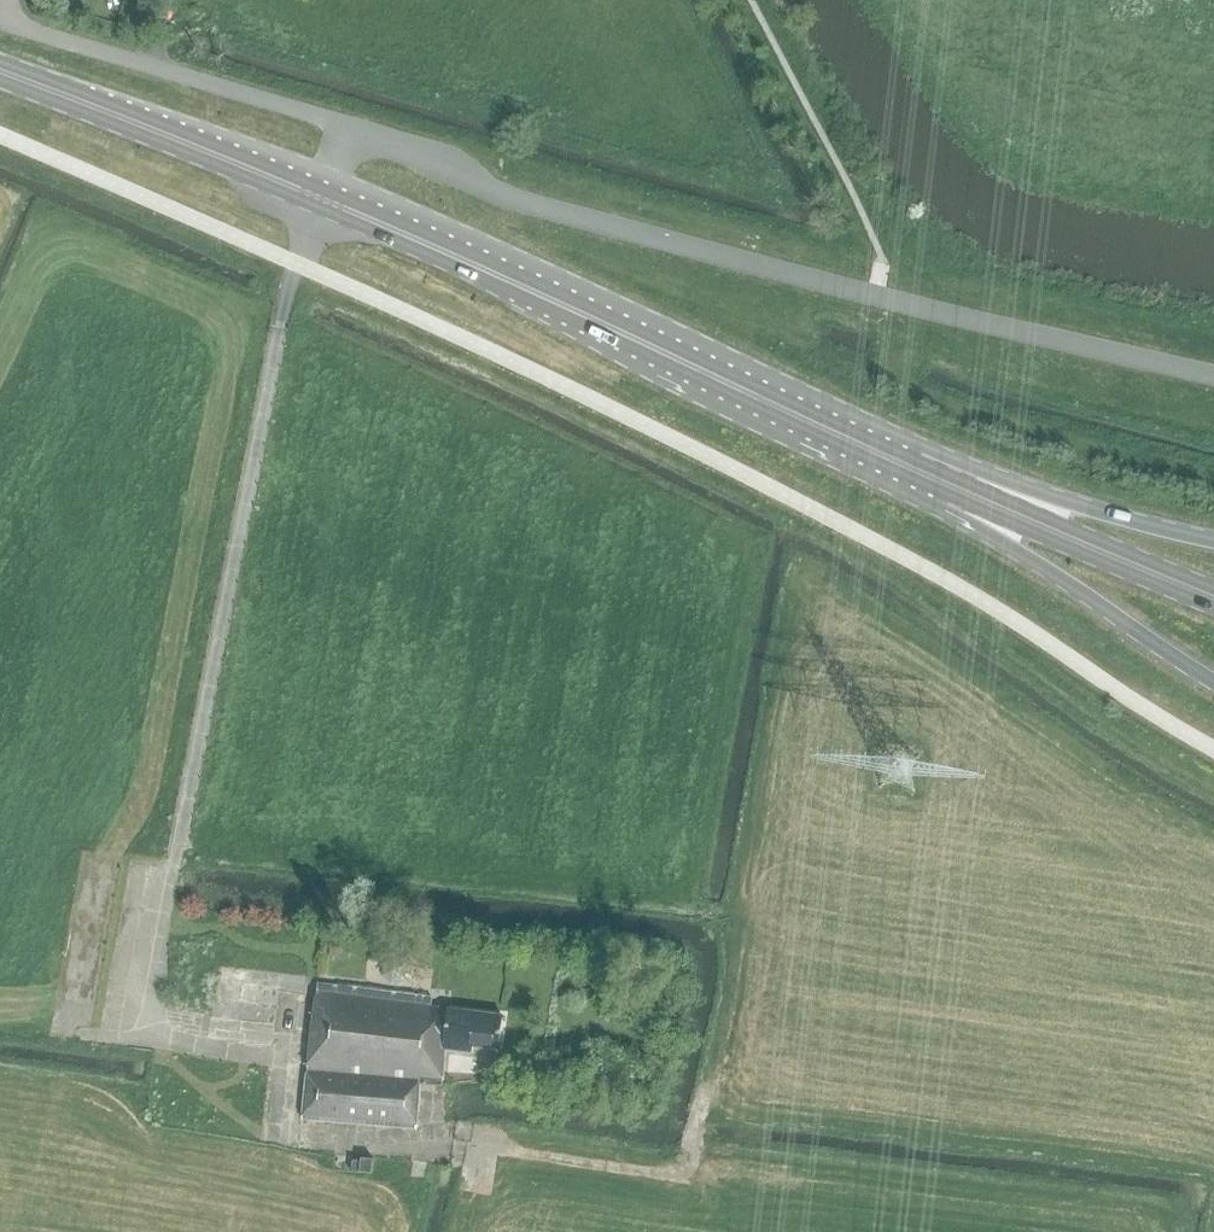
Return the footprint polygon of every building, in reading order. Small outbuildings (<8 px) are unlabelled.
[(394,957),(382,963),(381,975),(390,983),(403,979),(405,966),(394,957)] [(497,1049),(501,1013),(448,1007),(447,1009),(430,1007),(432,997),(316,984),(301,1119),(415,1128),(419,1085),(443,1085),(444,1048),(470,1051),(471,1046),(497,1049)] [(351,1157),(351,1170),(371,1171),(372,1158),(351,1157)]
